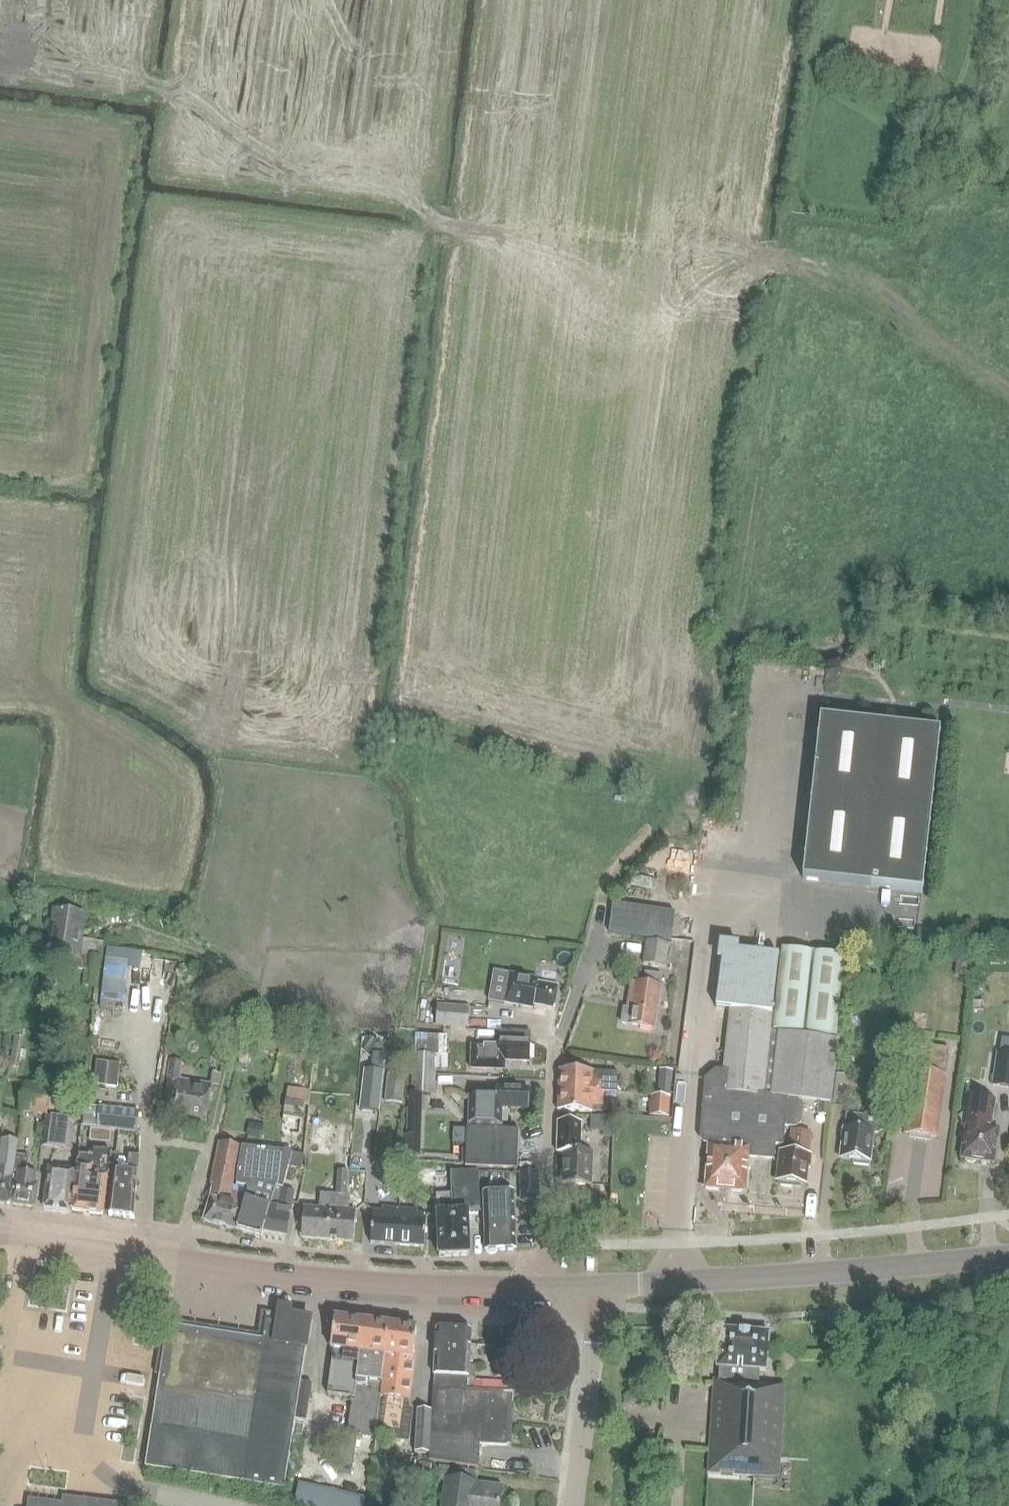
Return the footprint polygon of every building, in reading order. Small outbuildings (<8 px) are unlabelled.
[(800,880),(849,885),(919,892),(936,732),(816,719),(800,880)] [(84,916),(53,911),(46,954),(69,958),(67,967),(85,970),(83,984),(93,986),(97,959),(77,956),(84,916)] [(937,942),(938,931),(917,929),(916,940),(937,942)] [(668,945),(644,941),(641,966),(665,969),(668,945)] [(704,1080),(699,1136),(709,1146),(704,1190),(745,1194),(747,1173),(749,1171),(750,1164),(748,1162),(748,1156),(773,1159),(773,1161),(776,1162),(777,1147),(783,1148),(785,1127),(795,1128),(801,1123),(803,1107),(798,1104),(798,1101),(818,1103),(830,1104),(836,1042),(828,1041),(828,1038),(833,1038),(842,957),(780,951),(779,961),(776,961),(776,958),(738,953),(739,945),(719,942),(717,961),(720,961),(715,1011),(730,1013),(723,1073),(714,1072),(704,1080)] [(106,958),(104,1008),(128,1009),(130,959),(106,958)] [(968,963),(957,962),(954,976),(966,978),(968,963)] [(662,976),(645,973),(643,985),(631,984),(627,1011),(624,1010),(622,1025),(629,1026),(654,1030),(660,988),(662,976)] [(534,1005),(555,1009),(559,987),(538,983),(539,979),(511,974),(505,1003),(533,1009),(534,1005)] [(467,1028),(468,1010),(437,1007),(436,1026),(467,1028)] [(520,1032),(501,1032),(501,1042),(500,1042),(500,1053),(486,1053),(486,1046),(473,1046),(472,1070),(482,1070),(482,1066),(499,1067),(499,1061),(530,1062),(530,1041),(519,1041),(520,1032)] [(414,1036),(414,1054),(445,1055),(446,1037),(414,1036)] [(24,1039),(14,1037),(9,1068),(19,1070),(24,1039)] [(949,1051),(909,1046),(906,1071),(914,1072),(906,1134),(936,1138),(944,1074),(946,1074),(949,1051)] [(992,1085),(1008,1088),(1008,1054),(999,1053),(997,1052),(992,1085)] [(412,1074),(431,1075),(432,1055),(413,1054),(412,1074)] [(96,1062),(96,1086),(122,1086),(123,1062),(96,1062)] [(180,1063),(169,1062),(161,1121),(203,1127),(209,1086),(177,1082),(180,1063)] [(673,1070),(659,1068),(658,1083),(672,1084),(673,1070)] [(364,1070),(359,1110),(379,1112),(383,1073),(364,1070)] [(559,1072),(559,1092),(603,1093),(617,1093),(618,1073),(559,1072)] [(221,1074),(212,1073),(210,1085),(219,1086),(221,1074)] [(411,1094),(421,1095),(430,1095),(431,1075),(412,1074),(411,1094)] [(836,1074),(835,1084),(847,1085),(848,1076),(836,1074)] [(402,1105),(405,1077),(388,1075),(384,1103),(402,1105)] [(46,1117),(47,1117),(47,1113),(52,1114),(54,1090),(24,1087),(22,1111),(46,1114),(46,1117)] [(497,1100),(470,1099),(469,1123),(497,1124),(497,1109),(527,1110),(528,1090),(497,1089),(497,1100)] [(603,1093),(559,1092),(558,1112),(603,1113),(603,1093)] [(420,1116),(421,1095),(411,1094),(408,1094),(407,1115),(420,1116)] [(670,1097),(650,1096),(649,1116),(668,1118),(670,1097)] [(963,1135),(964,1138),(962,1159),(965,1160),(967,1162),(973,1163),(976,1161),(994,1163),(998,1130),(990,1129),(993,1106),(994,1105),(966,1101),(967,1097),(965,1097),(963,1115),(959,1118),(966,1126),(966,1128),(964,1130),(963,1135)] [(305,1103),(285,1101),(282,1120),(302,1122),(305,1103)] [(136,1128),(138,1110),(98,1104),(86,1103),(82,1127),(95,1129),(112,1131),(113,1125),(136,1128)] [(818,1103),(817,1114),(828,1115),(830,1104),(818,1103)] [(870,1112),(864,1117),(846,1114),(844,1129),(842,1129),(841,1142),(843,1142),(840,1160),(853,1162),(853,1165),(868,1167),(870,1151),(872,1151),(875,1134),(879,1134),(883,1132),(885,1117),(881,1113),(870,1112)] [(73,1120),(47,1117),(46,1117),(45,1121),(42,1146),(70,1149),(73,1120)] [(602,1133),(603,1119),(591,1118),(591,1132),(602,1133)] [(580,1153),(581,1124),(558,1123),(557,1154),(562,1154),(561,1168),(563,1168),(563,1186),(590,1187),(591,1153),(580,1153)] [(263,1126),(249,1124),(246,1138),(260,1141),(263,1126)] [(518,1131),(467,1129),(465,1168),(517,1170),(518,1131)] [(811,1133),(791,1131),(789,1153),(781,1153),(777,1183),(781,1184),(781,1186),(792,1187),(793,1184),(804,1186),(806,1169),(810,1169),(812,1156),(808,1156),(811,1133)] [(406,1136),(402,1136),(401,1157),(420,1158),(421,1137),(406,1136)] [(9,1202),(15,1156),(16,1142),(0,1140),(0,1201),(9,1202)] [(237,1231),(246,1197),(246,1196),(232,1192),(241,1148),(239,1148),(219,1144),(209,1185),(212,1186),(203,1222),(237,1231)] [(275,1217),(282,1190),(291,1154),(242,1148),(236,1173),(236,1186),(247,1188),(246,1196),(246,1197),(237,1231),(260,1237),(261,1233),(265,1215),(275,1217)] [(101,1215),(109,1152),(93,1150),(92,1157),(79,1156),(78,1163),(76,1163),(71,1210),(84,1212),(84,1213),(101,1215)] [(15,1156),(9,1202),(34,1206),(37,1183),(34,1182),(36,1172),(27,1171),(28,1158),(15,1156)] [(128,1171),(113,1169),(108,1215),(132,1218),(138,1159),(129,1158),(128,1171)] [(74,1170),(48,1167),(43,1207),(68,1210),(74,1170)] [(302,1208),(300,1238),(352,1242),(354,1213),(348,1212),(350,1196),(346,1196),(348,1172),(337,1171),(335,1195),(321,1193),(320,1210),(302,1208)] [(539,1202),(538,1172),(519,1172),(520,1203),(539,1202)] [(480,1214),(479,1173),(450,1174),(450,1195),(435,1195),(436,1214),(438,1214),(439,1256),(469,1255),(468,1214),(480,1214)] [(282,1190),(275,1217),(265,1215),(261,1233),(284,1235),(294,1193),(282,1190)] [(485,1251),(489,1255),(495,1255),(498,1251),(516,1251),(515,1193),(483,1194),(485,1251)] [(370,1243),(397,1246),(400,1210),(383,1209),(382,1213),(373,1212),(370,1243)] [(416,1211),(400,1210),(397,1246),(423,1248),(426,1216),(416,1215),(416,1211)] [(143,1468),(242,1485),(282,1491),(293,1422),(304,1423),(311,1386),(300,1384),(310,1321),(289,1317),(290,1312),(280,1310),(278,1320),(277,1324),(266,1322),(267,1318),(266,1318),(262,1341),(254,1340),(168,1326),(160,1376),(159,1376),(143,1468)] [(358,1371),(363,1322),(336,1318),(334,1326),(329,1326),(327,1337),(333,1338),(331,1350),(334,1350),(328,1395),(356,1399),(356,1394),(355,1394),(358,1371)] [(376,1439),(383,1380),(390,1325),(363,1322),(358,1371),(355,1394),(356,1394),(356,1399),(355,1403),(353,1403),(349,1435),(343,1434),(338,1466),(352,1468),(356,1437),(376,1439)] [(390,1325),(383,1380),(376,1439),(408,1444),(413,1410),(408,1409),(415,1360),(412,1359),(416,1329),(390,1325)] [(507,1446),(509,1394),(467,1392),(468,1378),(471,1332),(436,1329),(429,1461),(478,1468),(480,1444),(507,1446)] [(758,1383),(759,1371),(766,1371),(769,1333),(720,1329),(717,1368),(719,1368),(718,1380),(713,1380),(706,1473),(777,1478),(784,1385),(758,1383)] [(508,1394),(508,1383),(492,1382),(491,1393),(508,1394)] [(418,1412),(416,1454),(428,1455),(429,1412),(418,1412)] [(432,1464),(414,1461),(413,1471),(430,1474),(432,1464)] [(440,1469),(438,1481),(446,1482),(443,1505),(498,1505),(501,1488),(477,1485),(478,1474),(440,1469)] [(332,1491),(329,1505),(365,1505),(366,1499),(332,1491)]
